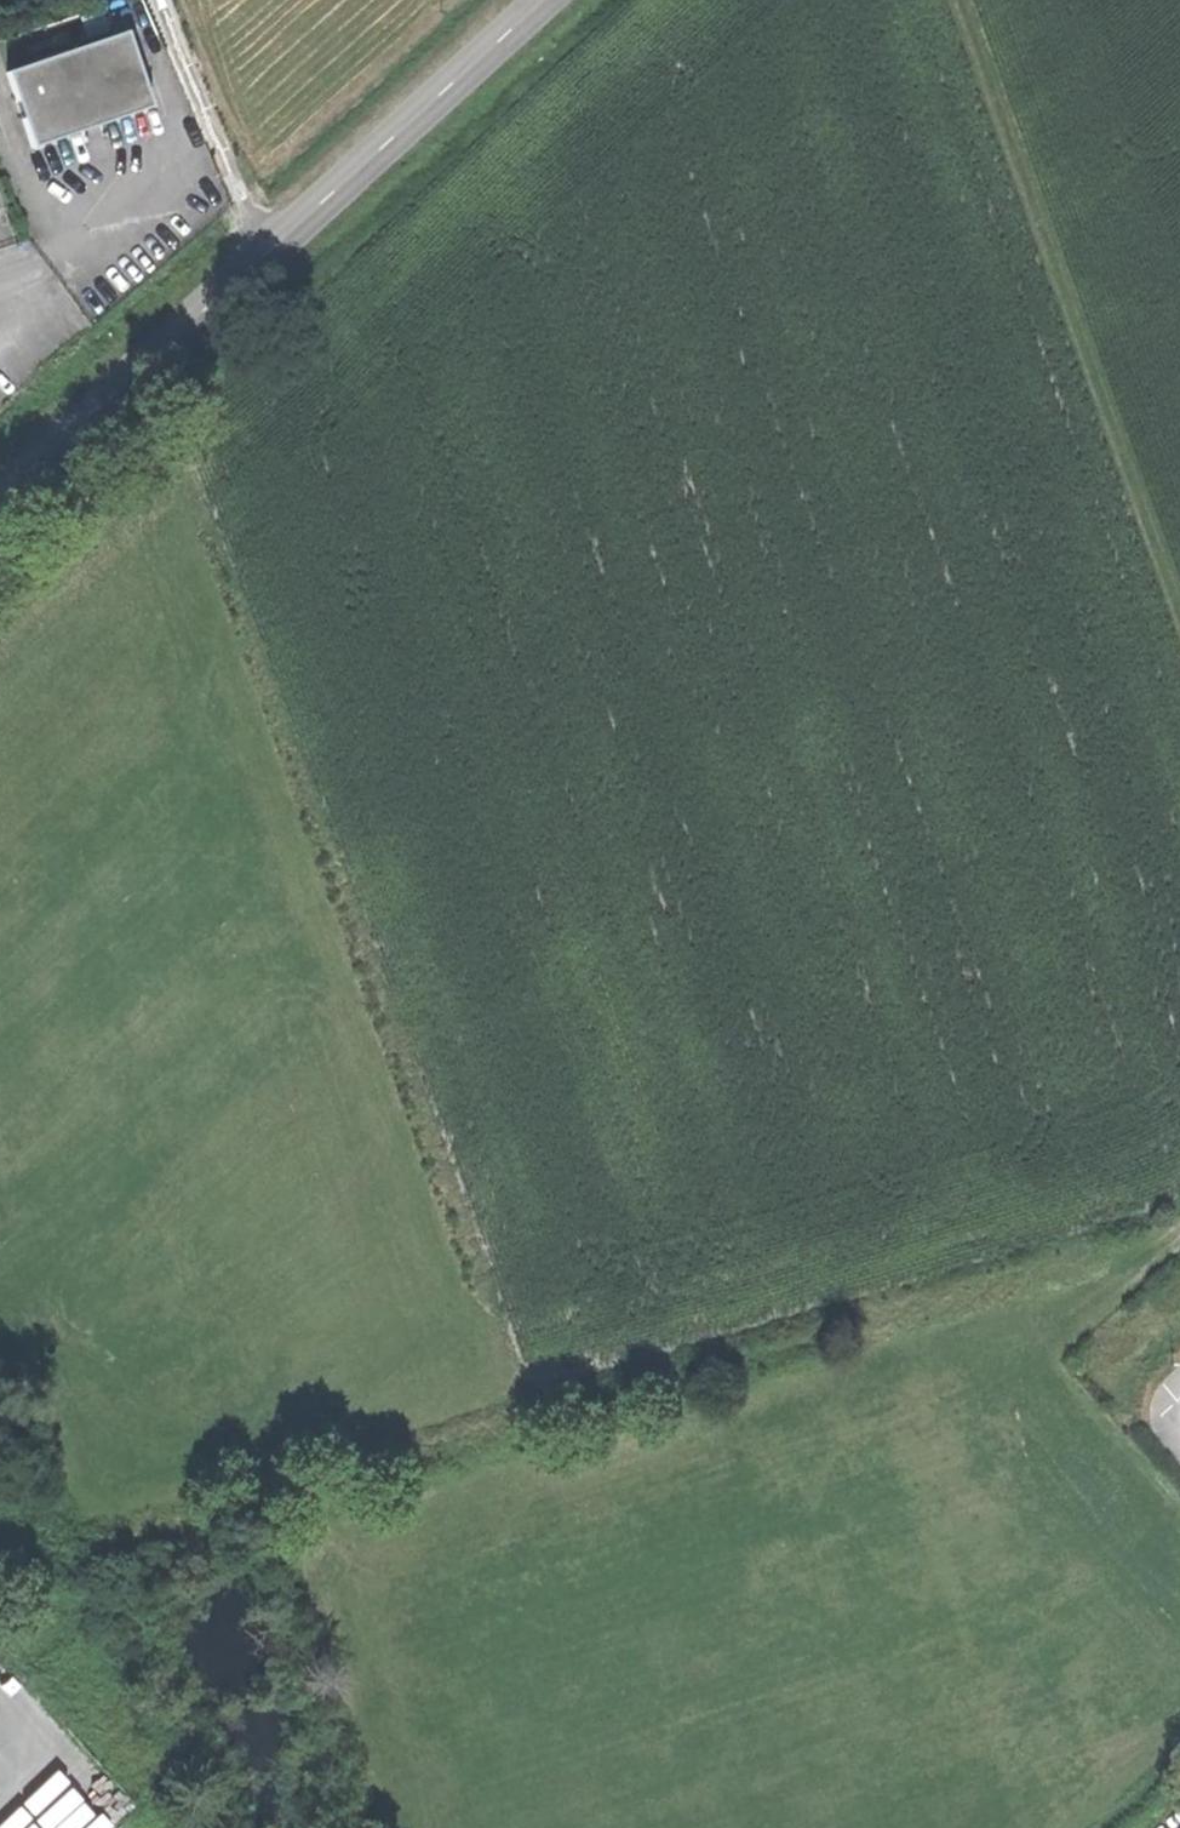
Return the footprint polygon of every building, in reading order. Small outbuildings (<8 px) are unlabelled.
[(11,70),(37,146),(156,105),(130,29),(11,70)]
